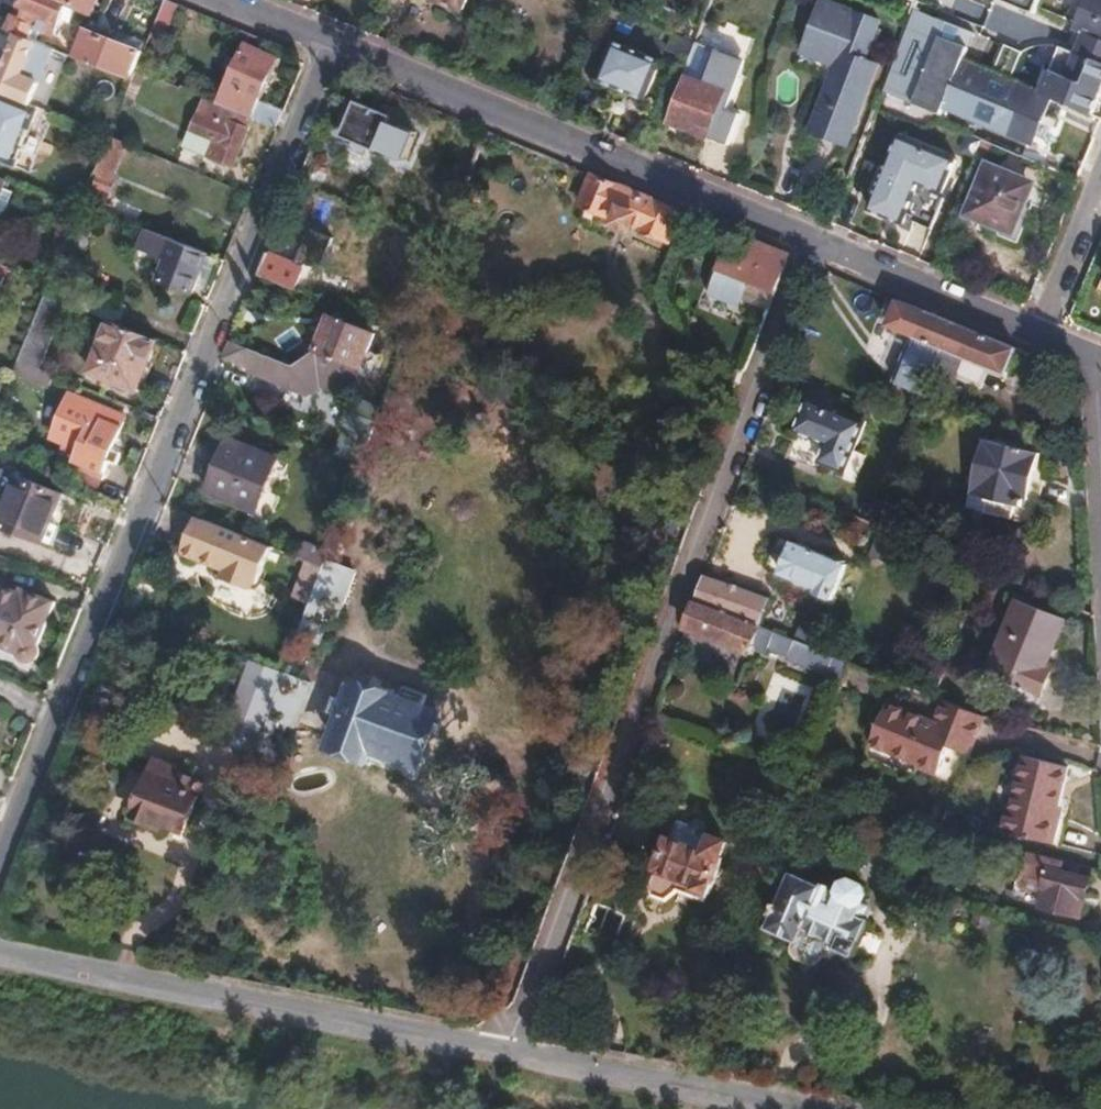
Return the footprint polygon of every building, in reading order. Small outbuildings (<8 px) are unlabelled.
[(35,41),(40,29),(52,34),(67,2),(91,11),(96,0),(22,0),(16,16),(14,15),(8,30),(18,34),(35,41)] [(459,10),(464,0),(435,0),(459,10)] [(847,145),(877,65),(864,60),(878,21),(821,0),(801,53),(835,65),(811,131),(847,145)] [(1015,152),(1040,93),(1091,114),(1100,89),(1100,50),(1046,27),(980,0),(915,0),(880,97),(971,135),(982,140),(1015,152)] [(1100,50),(1100,0),(980,0),(1046,27),(1100,50)] [(84,27),(72,56),(129,79),(140,50),(114,40),(84,27)] [(114,40),(140,50),(143,40),(119,30),(114,40)] [(30,104),(54,49),(35,41),(18,34),(16,39),(0,75),(0,91),(30,104)] [(698,45),(694,41),(680,78),(684,81),(668,122),(704,136),(718,101),(727,105),(731,94),(721,90),(733,58),(698,45)] [(245,42),(218,104),(276,127),(282,113),(257,102),(276,56),(245,42)] [(613,42),(597,80),(644,100),(660,62),(613,42)] [(0,91),(0,160),(13,165),(38,108),(30,104),(0,91)] [(1040,93),(1015,152),(1067,174),(1091,114),(1040,93)] [(880,97),(868,130),(900,143),(953,165),(957,167),(971,135),(880,97)] [(202,99),(184,144),(231,163),(245,129),(247,129),(250,122),(248,118),(202,99)] [(356,101),(341,134),(375,149),(390,115),(356,101)] [(93,173),(109,180),(125,143),(108,135),(93,173)] [(953,165),(900,143),(874,204),(905,217),(922,176),(944,185),(953,165)] [(986,165),(966,215),(1011,233),(1021,208),(1017,206),(1026,182),(986,165)] [(88,185),(105,192),(107,193),(112,181),(109,180),(93,173),(88,185)] [(675,209),(594,175),(582,204),(603,213),(605,209),(643,225),(642,229),(662,238),(675,209)] [(0,179),(0,211),(12,184),(0,179)] [(88,185),(81,202),(98,209),(105,192),(88,185)] [(73,219),(61,250),(79,257),(92,227),(73,219)] [(206,254),(145,229),(141,239),(169,251),(159,277),(190,291),(206,254)] [(730,293),(767,308),(773,291),(784,261),(782,253),(752,240),(737,277),(730,293)] [(267,252),(258,274),(302,292),(306,280),(298,277),(302,266),(267,252)] [(50,277),(47,284),(43,294),(64,303),(69,304),(76,287),(50,277)] [(64,303),(43,294),(16,360),(37,368),(64,303)] [(970,329),(924,311),(905,358),(899,356),(889,381),(922,395),(933,369),(943,348),(949,350),(956,334),(966,337),(970,329)] [(316,348),(288,364),(341,385),(354,378),(371,332),(329,314),(316,348)] [(155,339),(109,320),(89,370),(134,389),(155,339)] [(943,348),(933,369),(980,388),(988,372),(990,367),(1005,372),(1016,348),(970,329),(966,337),(956,334),(949,350),(943,348)] [(341,385),(288,364),(231,340),(225,357),(244,365),(249,367),(249,372),(300,392),(314,385),(330,391),(341,385)] [(225,357),(223,361),(225,371),(234,375),(242,370),(244,365),(225,357)] [(16,360),(12,370),(44,383),(49,374),(37,368),(16,360)] [(81,449),(74,466),(100,477),(107,460),(115,463),(120,453),(111,449),(124,417),(69,394),(51,436),(81,449)] [(808,399),(794,432),(826,445),(819,464),(842,473),(862,422),(808,399)] [(346,431),(337,455),(358,464),(378,411),(358,403),(354,412),(346,409),(338,427),(346,431)] [(228,438),(205,490),(255,510),(276,458),(228,438)] [(986,440),(967,518),(1031,535),(1044,482),(1034,479),(1040,455),(986,440)] [(100,477),(74,466),(67,482),(93,493),(100,477)] [(0,519),(0,526),(39,542),(59,494),(17,477),(0,519)] [(268,546),(194,515),(180,552),(222,570),(219,579),(245,591),(249,583),(253,584),(268,546)] [(793,542),(780,573),(817,588),(815,592),(830,599),(844,564),(793,542)] [(320,568),(306,563),(294,596),(308,601),(320,568)] [(694,602),(758,628),(769,598),(704,575),(694,602)] [(17,651),(19,657),(24,661),(29,663),(34,660),(38,655),(38,651),(37,647),(35,645),(52,602),(21,590),(19,593),(0,586),(0,644),(17,651)] [(694,602),(684,628),(748,652),(750,647),(752,642),(758,628),(694,602)] [(1020,604),(991,675),(999,678),(993,695),(1034,712),(1048,679),(1043,676),(1065,623),(1020,604)] [(758,628),(752,642),(750,647),(841,683),(848,663),(796,643),(758,628)] [(848,663),(841,683),(841,684),(867,693),(875,674),(848,663)] [(266,690),(275,693),(280,675),(271,672),(266,690)] [(355,687),(333,746),(365,759),(370,749),(417,766),(436,716),(355,687)] [(260,705),(268,709),(275,693),(266,690),(260,705)] [(951,705),(941,700),(933,720),(884,702),(868,744),(913,763),(912,765),(934,774),(949,737),(956,738),(972,744),(983,717),(951,705)] [(1004,812),(999,832),(1052,845),(1058,817),(1053,816),(1065,768),(1022,756),(1008,813),(1004,812)] [(153,759),(128,818),(149,827),(152,821),(180,833),(200,784),(172,772),(174,768),(153,759)] [(679,821),(672,839),(705,851),(709,838),(700,834),(701,826),(699,822),(696,820),(691,821),(688,824),(679,821)] [(705,851),(672,839),(667,837),(651,877),(652,878),(652,885),(654,895),(666,899),(674,892),(676,887),(701,897),(703,892),(706,893),(719,859),(718,858),(724,841),(710,836),(709,838),(705,851)] [(1062,862),(1030,854),(1022,885),(1043,891),(1040,905),(1074,915),(1079,898),(1084,899),(1089,879),(1061,872),(1062,862)] [(790,875),(768,927),(798,940),(804,927),(838,943),(836,946),(853,953),(858,942),(860,943),(865,933),(862,932),(868,919),(862,916),(866,906),(860,903),(865,891),(862,884),(850,880),(846,881),(843,883),(839,894),(827,889),(828,886),(822,884),(821,887),(790,875)]
